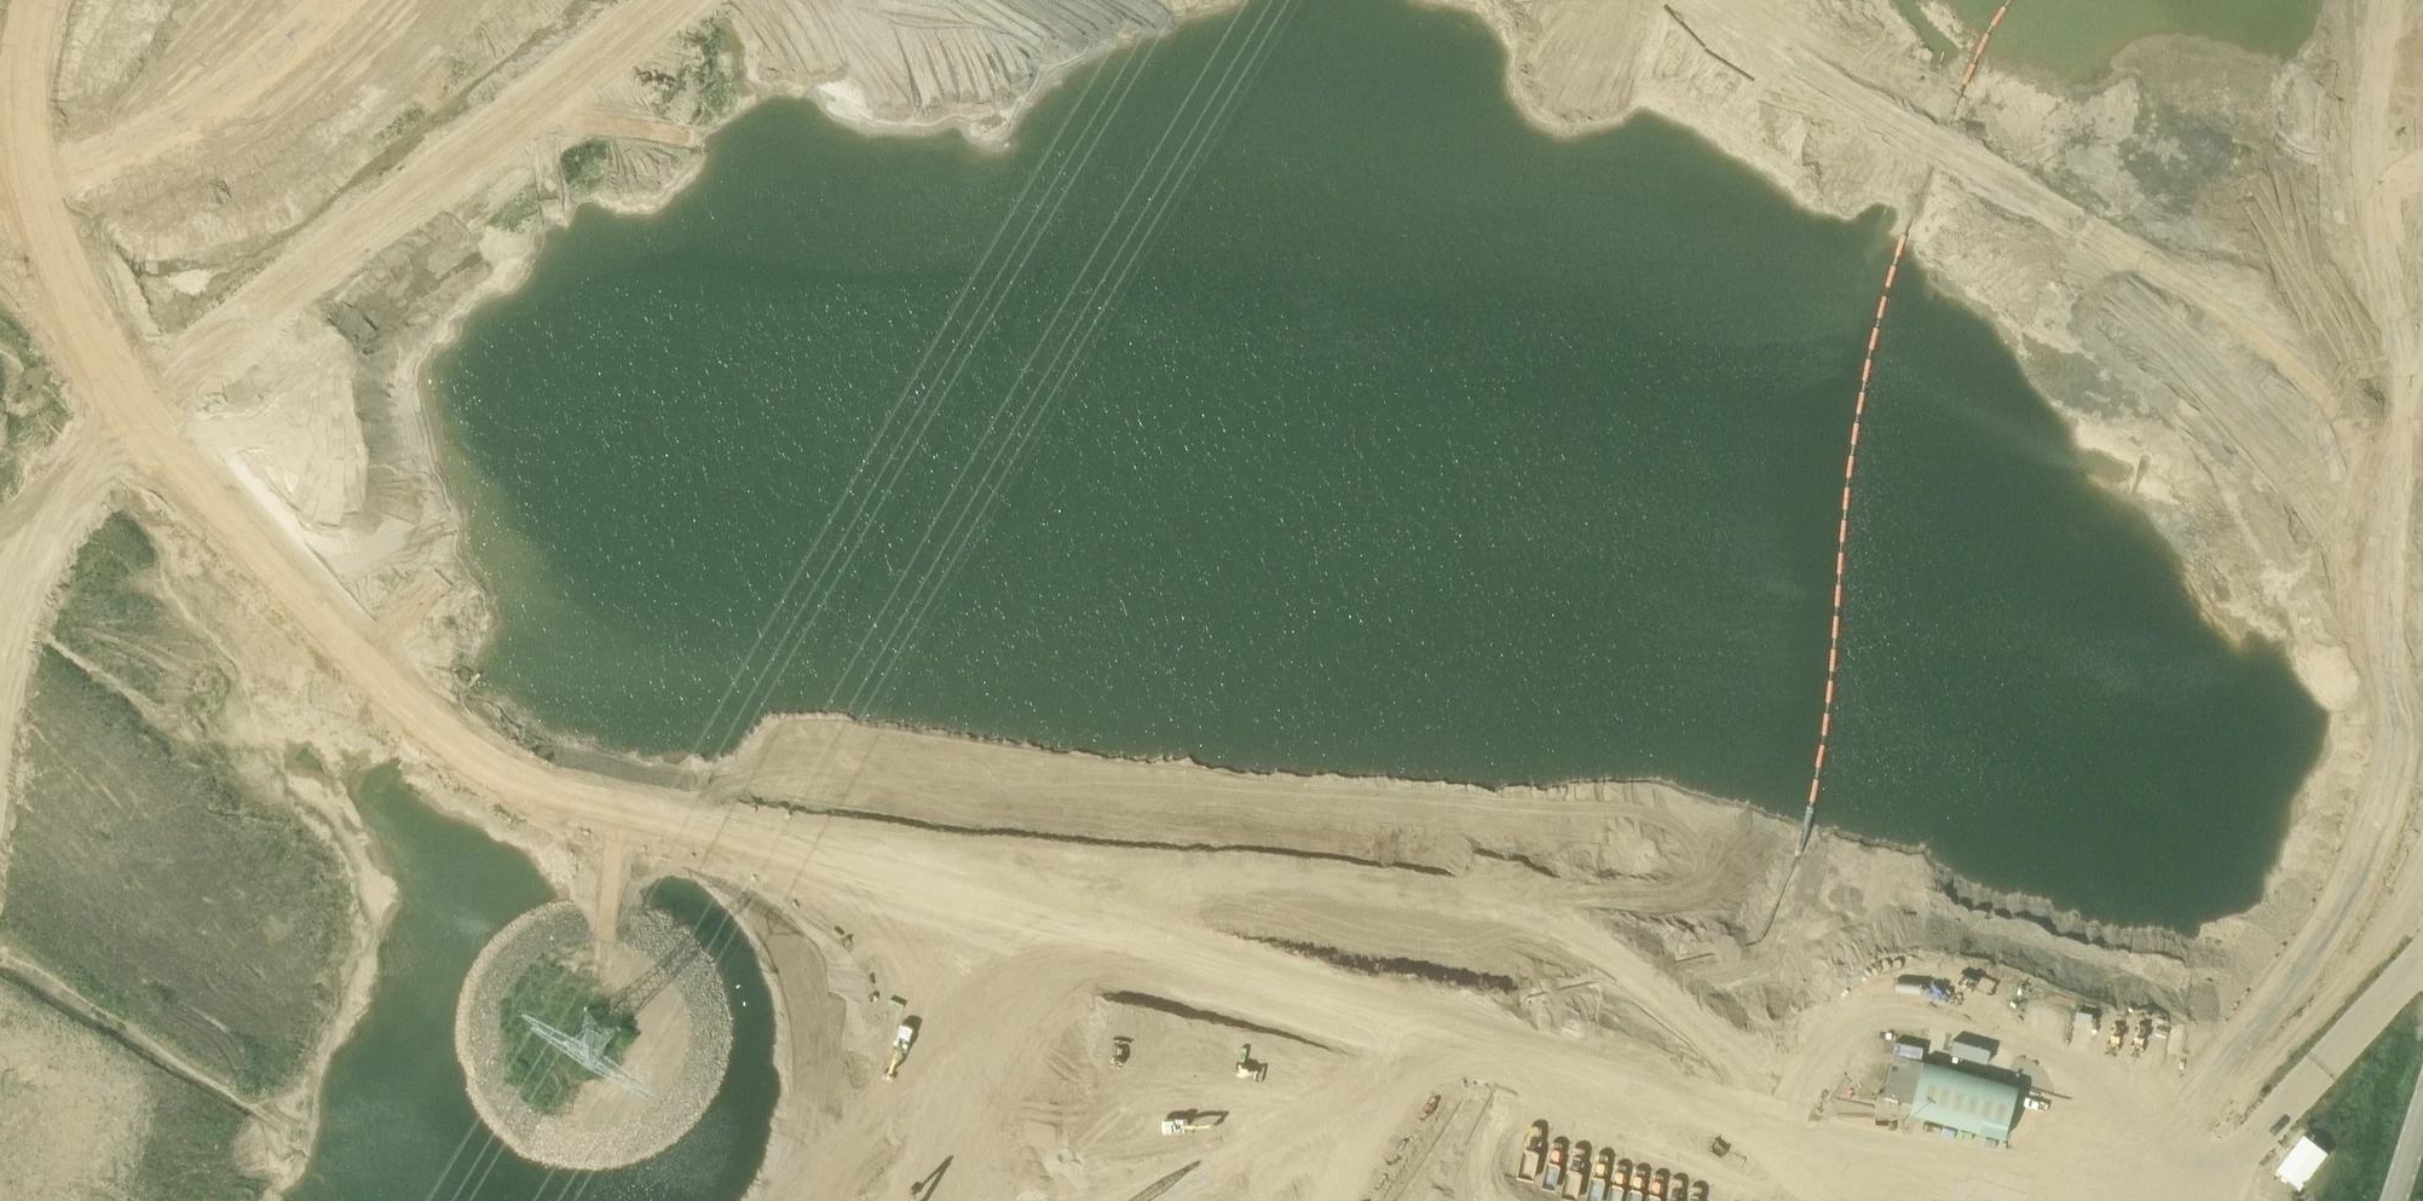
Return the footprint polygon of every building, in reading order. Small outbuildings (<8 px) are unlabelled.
[(1923,1060),(1909,1112),(2003,1138),(2017,1086),(1923,1060)] [(2331,1160),(2304,1141),(2275,1179),(2300,1198),(2331,1160)]
